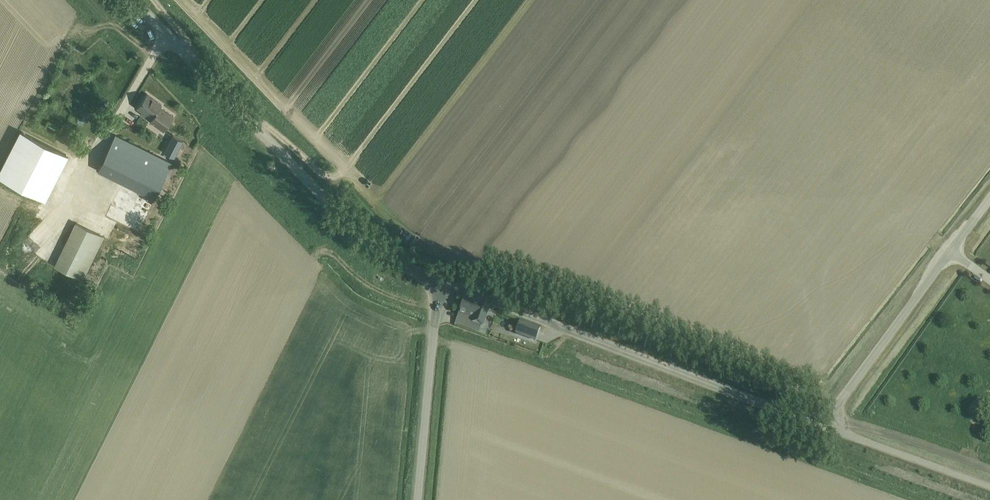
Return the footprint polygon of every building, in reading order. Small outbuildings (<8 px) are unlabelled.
[(147,94),(137,107),(142,111),(141,113),(146,116),(147,114),(152,117),(150,119),(164,129),(174,115),(161,106),(162,104),(147,94)] [(48,126),(57,129),(59,122),(49,120),(48,126)] [(0,176),(0,177),(45,199),(67,154),(22,131),(0,176)] [(173,134),(164,152),(174,157),(183,139),(173,134)] [(115,135),(98,170),(155,198),(172,163),(115,135)] [(82,280),(103,237),(76,223),(55,266),(82,280)] [(464,300),(459,314),(464,316),(463,318),(473,322),(472,324),(482,327),(489,309),(464,300)] [(535,341),(540,329),(520,321),(516,334),(535,341)]
